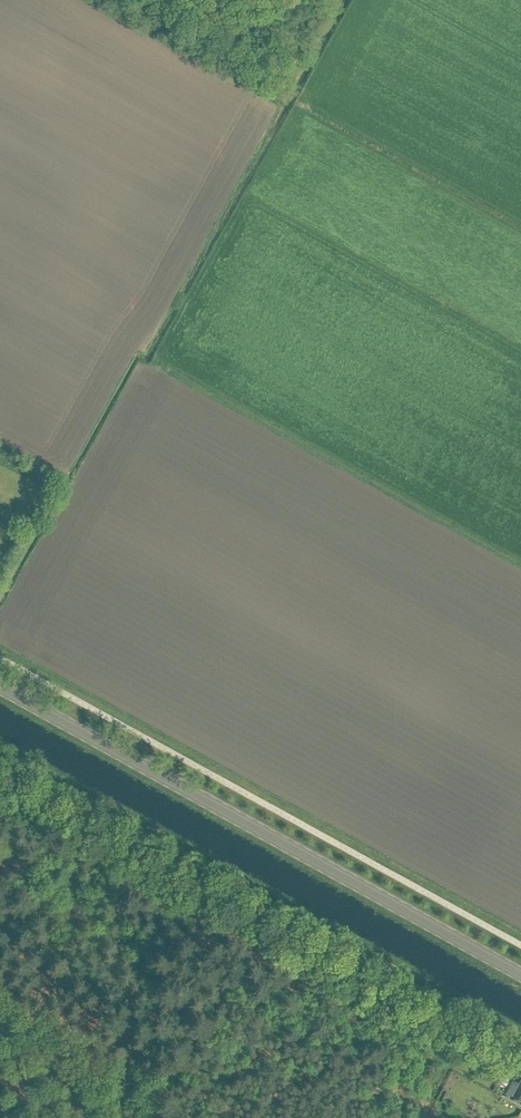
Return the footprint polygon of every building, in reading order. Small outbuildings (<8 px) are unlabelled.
[(510,1097),(520,1103),(520,1079),(510,1097)]
